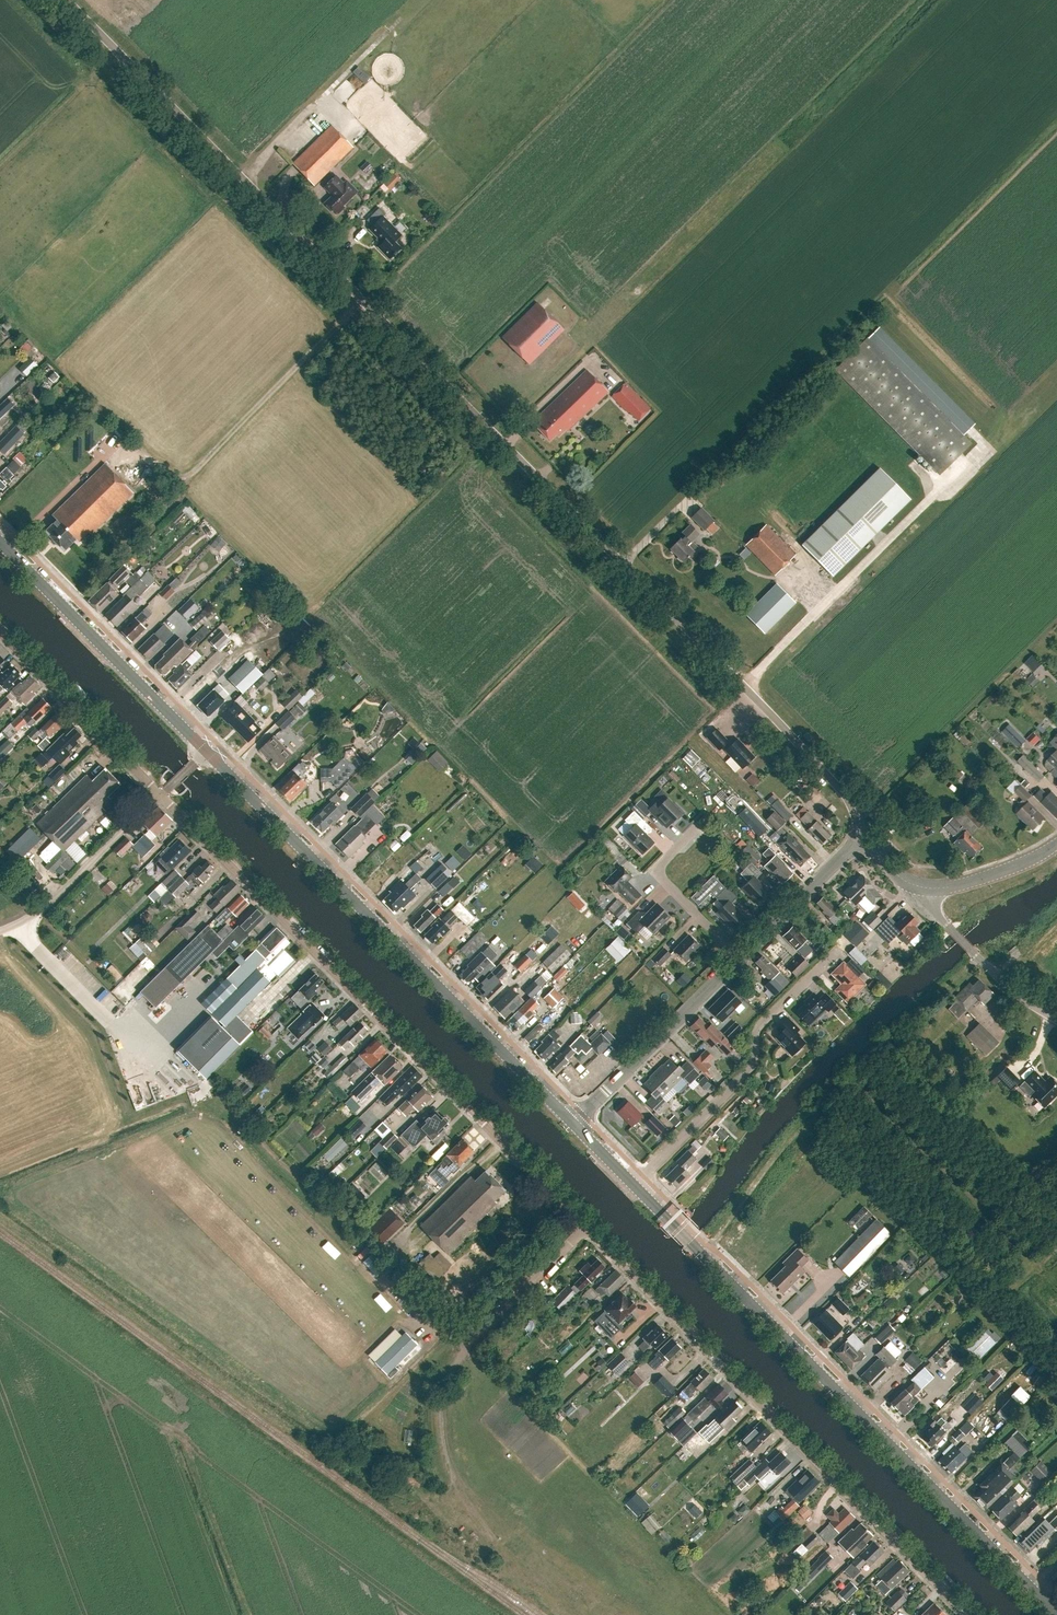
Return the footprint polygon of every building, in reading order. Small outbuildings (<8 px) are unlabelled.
[(353,73),(365,85),(371,79),(358,67),(353,73)] [(314,186),(353,148),(332,126),(293,165),(314,186)] [(366,174),(372,167),(367,162),(360,168),(366,174)] [(384,184),(391,191),(401,181),(394,174),(384,184)] [(344,185),(336,177),(325,188),(333,196),(325,204),(335,214),(337,212),(339,214),(345,208),(343,206),(357,193),(347,183),(344,185)] [(385,215),(379,209),(367,221),(372,227),(369,230),(383,244),(378,248),(390,260),(402,248),(395,242),(402,235),(384,217),(385,215)] [(436,228),(441,222),(436,217),(433,221),(433,223),(435,225),(434,226),(436,228)] [(564,330),(537,303),(502,338),(529,365),(564,330)] [(2,326),(7,332),(12,327),(6,322),(2,326)] [(878,327),(867,339),(836,370),(940,475),(971,444),(964,437),(975,425),(878,327)] [(29,343),(20,351),(25,356),(33,347),(29,343)] [(30,358),(19,368),(27,376),(38,366),(30,358)] [(608,393),(586,370),(536,419),(540,424),(536,428),(549,441),(556,434),(559,437),(566,430),(568,432),(608,393)] [(53,383),(59,377),(55,372),(48,378),(53,383)] [(44,394),(49,388),(44,383),(39,388),(44,394)] [(627,413),(640,400),(625,385),(612,398),(627,413)] [(15,406),(8,398),(0,405),(0,420),(15,406)] [(108,443),(103,438),(107,434),(97,424),(78,443),(88,453),(95,446),(100,451),(108,443)] [(16,426),(0,443),(0,450),(5,455),(25,434),(16,426)] [(0,473),(0,493),(2,495),(11,487),(6,483),(14,475),(21,467),(14,460),(6,468),(6,467),(0,473)] [(52,516),(57,521),(45,532),(64,551),(76,540),(78,543),(88,533),(91,536),(134,493),(126,486),(127,485),(113,471),(113,472),(105,464),(52,516)] [(880,468),(802,546),(833,577),(911,500),(880,468)] [(691,518),(704,531),(715,520),(702,507),(691,518)] [(774,576),(795,555),(765,525),(745,546),(774,576)] [(699,535),(690,526),(682,533),(684,536),(680,539),(670,549),(683,563),(689,557),(691,559),(700,550),(691,542),(699,535)] [(209,537),(213,534),(208,527),(204,530),(209,537)] [(218,552),(226,543),(217,537),(210,546),(218,552)] [(99,613),(118,595),(113,590),(116,587),(130,573),(123,566),(109,580),(110,580),(88,602),(99,613)] [(117,627),(137,607),(131,601),(137,594),(139,597),(156,580),(147,572),(131,588),(122,596),(123,597),(105,615),(117,627)] [(132,587),(141,578),(135,572),(126,581),(132,587)] [(159,594),(166,600),(175,591),(174,590),(181,584),(176,579),(169,585),(168,585),(159,594)] [(777,584),(745,615),(764,634),(796,603),(777,584)] [(201,612),(195,606),(184,617),(189,623),(201,612)] [(141,624),(152,614),(146,608),(122,632),(132,642),(145,628),(141,624)] [(196,630),(208,620),(207,619),(212,614),(206,608),(201,613),(190,624),(196,630)] [(161,643),(169,634),(162,626),(138,650),(149,660),(164,645),(161,643)] [(162,656),(164,657),(155,665),(155,669),(161,675),(164,675),(172,667),(176,668),(192,652),(192,651),(197,647),(196,646),(210,632),(204,626),(190,640),(193,643),(188,647),(180,639),(162,656)] [(216,649),(228,637),(222,631),(210,642),(216,649)] [(254,658),(259,662),(263,658),(258,654),(254,658)] [(1034,673),(1043,664),(1033,655),(1025,664),(1034,673)] [(168,680),(178,690),(192,676),(187,671),(192,666),(187,660),(182,665),(181,664),(173,672),(174,674),(168,680)] [(248,661),(229,679),(243,694),(261,677),(262,675),(248,661)] [(346,662),(343,666),(347,670),(352,675),(355,672),(350,667),(351,667),(346,662)] [(12,665),(3,674),(1,672),(0,674),(0,692),(4,688),(7,692),(14,685),(12,683),(21,675),(12,665)] [(269,669),(262,675),(261,677),(262,677),(267,683),(275,675),(269,669)] [(1033,687),(1039,681),(1033,674),(1027,680),(1033,687)] [(41,686),(31,676),(22,684),(21,683),(12,692),(25,705),(36,694),(35,693),(41,686)] [(268,684),(267,683),(262,677),(254,685),(261,692),(268,684)] [(208,717),(225,701),(223,699),(228,695),(218,685),(214,689),(197,706),(208,717)] [(296,690),(282,704),(289,710),(302,697),(296,690)] [(0,703),(0,716),(13,703),(6,697),(0,703)] [(242,697),(221,717),(227,723),(228,722),(248,742),(260,730),(253,722),(254,721),(241,709),(247,703),(242,697)] [(27,707),(10,723),(18,731),(26,723),(31,727),(50,708),(43,700),(31,711),(27,707)] [(307,710),(299,702),(293,707),(294,708),(290,712),(289,711),(276,724),(283,731),(295,719),(294,717),(298,713),(302,716),(307,710)] [(734,703),(718,718),(723,722),(738,707),(734,703)] [(50,739),(63,726),(61,723),(64,721),(57,714),(39,731),(36,729),(28,736),(33,742),(41,734),(43,731),(50,739)] [(18,731),(10,723),(1,733),(8,740),(18,731)] [(1026,741),(1010,724),(1003,732),(1019,748),(1026,741)] [(51,756),(60,765),(70,755),(68,753),(75,746),(73,744),(80,736),(80,733),(81,733),(77,729),(76,729),(74,729),(73,729),(66,737),(63,735),(43,755),(42,754),(36,760),(44,768),(50,762),(47,759),(51,756)] [(716,729),(707,738),(719,751),(728,742),(716,729)] [(1034,746),(1041,740),(1033,732),(1027,739),(1034,746)] [(292,755),(273,736),(259,750),(267,758),(278,769),(289,758),(292,755)] [(43,751),(50,743),(45,738),(38,746),(43,751)] [(725,751),(742,769),(754,757),(737,739),(725,751)] [(424,741),(409,757),(414,763),(430,746),(424,741)] [(683,759),(692,768),(701,759),(692,750),(683,759)] [(1056,778),(1056,750),(1047,760),(1056,768),(1051,773),(1056,778)] [(439,772),(447,764),(435,752),(427,760),(439,772)] [(1044,777),(1028,762),(1023,756),(1017,762),(1038,783),(1044,777)] [(342,760),(332,770),(344,781),(354,771),(342,760)] [(55,782),(66,771),(59,764),(48,775),(55,782)] [(969,780),(957,769),(956,770),(950,764),(946,768),(964,785),(969,780)] [(120,784),(105,769),(92,782),(86,775),(36,824),(61,850),(63,852),(105,811),(102,808),(111,799),(108,796),(120,784)] [(302,793),(308,787),(303,782),(305,780),(301,775),(299,777),(295,773),(279,789),(291,801),(299,792),(302,793)] [(753,787),(760,780),(752,774),(746,781),(753,787)] [(1026,788),(1030,784),(1025,780),(1021,784),(1026,788)] [(1032,796),(1022,785),(1015,792),(1026,803),(1032,796)] [(1052,792),(1048,796),(1041,789),(1034,796),(1056,819),(1056,797),(1052,792)] [(367,793),(351,809),(360,818),(380,799),(371,790),(367,793)] [(657,801),(650,808),(641,799),(636,805),(647,816),(651,812),(666,827),(676,818),(677,820),(684,813),(676,805),(674,807),(666,800),(661,805),(657,801)] [(792,816),(777,800),(772,805),(787,820),(792,816)] [(1022,801),(1018,806),(1021,809),(1017,814),(1034,830),(1044,819),(1027,803),(1026,804),(1022,801)] [(344,815),(331,803),(312,822),(322,833),(331,824),(333,826),(344,815)] [(631,813),(636,808),(632,803),(626,809),(631,813)] [(966,803),(953,817),(971,835),(985,821),(966,803)] [(41,812),(41,809),(36,804),(32,809),(36,813),(39,813),(41,812)] [(159,807),(142,823),(155,836),(172,820),(159,807)] [(640,828),(645,823),(634,812),(624,820),(632,828),(623,836),(642,855),(654,843),(640,828)] [(776,832),(781,838),(805,862),(810,856),(802,849),(803,848),(798,842),(797,842),(787,832),(786,833),(781,828),(785,824),(774,812),(766,820),(777,831),(776,832)] [(817,821),(816,822),(807,812),(799,819),(809,829),(807,830),(809,832),(809,834),(811,836),(813,836),(821,844),(825,840),(827,840),(829,838),(829,836),(830,835),(817,821)] [(363,836),(376,824),(366,814),(354,827),(354,826),(336,844),(349,858),(363,844),(361,842),(365,837),(363,836)] [(768,829),(759,819),(750,828),(759,837),(768,829)] [(960,828),(951,819),(942,827),(952,837),(953,835),(960,828)] [(110,828),(115,823),(111,820),(106,824),(110,828)] [(10,848),(21,860),(45,837),(33,825),(10,848)] [(957,839),(953,843),(964,854),(965,852),(971,859),(982,848),(965,831),(962,827),(960,828),(953,835),(957,839)] [(145,848),(151,842),(144,835),(138,841),(145,848)] [(602,846),(609,843),(605,835),(598,839),(602,846)] [(121,857),(133,844),(126,837),(113,850),(121,857)] [(805,862),(781,838),(776,844),(785,853),(784,854),(791,860),(792,859),(800,867),(805,862)] [(172,869),(190,851),(179,840),(161,858),(172,869)] [(465,861),(472,854),(463,845),(456,852),(465,861)] [(754,865),(760,858),(747,846),(741,852),(754,865)] [(785,882),(792,874),(784,866),(785,865),(769,848),(762,855),(769,862),(764,867),(772,875),(774,876),(781,882),(783,880),(785,882)] [(68,871),(75,864),(63,852),(61,850),(45,867),(52,874),(61,864),(68,871)] [(448,861),(455,869),(463,862),(455,854),(448,861)] [(418,872),(425,865),(419,859),(412,865),(418,872)] [(760,883),(756,879),(761,873),(751,863),(747,859),(739,866),(743,870),(740,874),(748,882),(741,889),(757,905),(770,893),(764,887),(765,887),(760,882),(760,883)] [(176,898),(189,885),(193,881),(198,886),(202,882),(203,882),(209,876),(207,874),(212,868),(212,865),(209,863),(207,862),(201,868),(199,866),(185,881),(181,877),(161,897),(169,904),(175,897),(176,898)] [(426,879),(436,889),(452,874),(442,864),(426,879)] [(632,878),(620,866),(605,882),(616,893),(618,891),(631,905),(641,895),(627,882),(632,878)] [(175,870),(161,884),(167,889),(180,876),(175,870)] [(391,893),(383,901),(394,913),(401,906),(402,908),(415,896),(410,891),(422,879),(417,874),(405,885),(400,881),(390,891),(391,893)] [(720,883),(713,876),(690,899),(697,906),(720,883)] [(873,888),(861,876),(843,894),(855,906),(858,903),(863,909),(871,902),(873,905),(881,897),(872,888),(873,888)] [(460,883),(454,877),(448,883),(454,889),(460,883)] [(216,914),(241,890),(231,880),(224,887),(223,886),(213,896),(216,899),(209,907),(216,914)] [(108,896),(113,891),(107,884),(101,889),(108,896)] [(733,930),(745,918),(739,912),(740,911),(736,907),(735,907),(731,903),(737,898),(726,887),(715,898),(723,906),(716,913),(733,930)] [(155,890),(149,896),(154,902),(160,896),(155,890)] [(236,916),(249,904),(247,902),(247,901),(245,899),(244,899),(239,894),(215,918),(222,925),(233,914),(235,916),(236,916)] [(829,902),(828,903),(823,898),(817,904),(824,911),(822,913),(829,920),(828,920),(834,926),(835,925),(841,931),(852,921),(849,918),(845,914),(841,918),(836,912),(838,911),(829,902)] [(631,913),(617,899),(608,909),(622,922),(631,913)] [(422,917),(414,926),(415,927),(415,929),(417,931),(419,931),(420,932),(443,910),(437,905),(430,912),(427,910),(421,916),(422,917)] [(662,923),(669,916),(657,905),(650,912),(649,911),(647,913),(643,917),(638,912),(627,924),(637,933),(644,926),(653,934),(663,924),(662,923)] [(249,931),(248,930),(251,928),(252,929),(264,917),(254,906),(237,923),(238,925),(233,930),(217,945),(218,945),(221,949),(234,937),(240,943),(249,935),(247,933),(249,931)] [(466,907),(458,915),(468,924),(476,916),(466,907)] [(189,925),(199,915),(194,910),(183,921),(189,926),(189,925)] [(448,928),(458,918),(452,911),(441,921),(439,919),(432,926),(433,928),(425,935),(425,936),(425,939),(429,943),(432,943),(441,935),(442,937),(450,929),(448,928)] [(873,911),(864,921),(873,930),(882,921),(873,911)] [(918,922),(908,913),(897,924),(895,926),(899,930),(903,934),(900,938),(906,945),(920,932),(914,926),(918,922)] [(146,922),(150,922),(152,920),(152,916),(150,914),(146,914),(144,916),(144,919),(146,922)] [(853,922),(857,918),(853,914),(849,918),(852,921),(853,922)] [(889,917),(875,930),(887,942),(899,930),(895,926),(897,924),(889,917)] [(189,925),(189,926),(183,921),(176,928),(188,940),(196,932),(189,925)] [(850,941),(863,928),(856,922),(843,935),(850,941)] [(195,969),(212,953),(211,952),(218,945),(217,945),(233,930),(227,924),(217,934),(208,925),(140,993),(155,1008),(195,969)] [(829,943),(836,936),(825,925),(818,932),(829,943)] [(269,982),(276,974),(279,977),(294,962),(282,950),(288,944),(284,940),(286,938),(274,927),(258,942),(260,944),(253,951),(254,951),(224,981),(235,992),(233,994),(232,993),(211,1015),(225,1028),(223,1030),(240,1046),(254,1032),(237,1016),(269,983),(269,982)] [(806,941),(793,927),(783,937),(796,950),(797,949),(806,957),(812,951),(804,942),(806,941)] [(156,947),(145,934),(130,948),(141,960),(156,947)] [(685,962),(700,947),(689,936),(674,951),(685,962)] [(628,953),(632,950),(619,937),(615,940),(605,950),(618,963),(628,953)] [(540,951),(545,947),(539,941),(535,945),(540,951)] [(561,944),(543,963),(553,973),(571,954),(561,944)] [(541,952),(540,951),(535,945),(530,950),(531,950),(537,956),(541,952)] [(482,953),(481,952),(468,964),(469,967),(461,974),(461,978),(466,982),(469,982),(474,978),(478,983),(502,960),(488,947),(482,953)] [(659,966),(670,955),(664,949),(653,960),(659,966)] [(537,956),(531,950),(525,955),(514,966),(521,973),(537,956)] [(808,964),(800,956),(788,968),(795,976),(808,964)] [(756,963),(762,970),(760,972),(769,982),(765,986),(775,997),(783,988),(775,980),(780,975),(762,957),(756,963)] [(837,991),(846,1001),(863,985),(857,979),(863,973),(851,960),(844,967),(843,965),(833,975),(843,985),(837,991)] [(115,983),(122,976),(111,965),(104,972),(115,983)] [(309,980),(316,973),(308,965),(296,977),(297,978),(292,982),(297,987),(307,978),(309,980)] [(506,971),(500,965),(476,988),(481,992),(480,992),(481,993),(481,995),(481,996),(484,999),(485,999),(487,999),(503,984),(498,979),(506,971)] [(564,967),(553,977),(558,982),(568,971),(564,967)] [(312,1025),(313,1026),(324,1016),(310,1000),(317,993),(314,991),(323,982),(315,974),(291,998),(304,1011),(301,1014),(301,1015),(289,1027),(300,1038),(312,1025)] [(546,982),(540,976),(534,982),(524,992),(531,998),(536,994),(541,989),(540,988),(546,982)] [(994,995),(979,980),(969,989),(966,987),(954,999),(966,1011),(977,1000),(983,1005),(994,995)] [(872,990),(877,985),(872,981),(867,985),(872,990)] [(553,1008),(563,998),(558,993),(554,988),(543,998),(548,1003),(553,1008)] [(525,1002),(511,989),(493,1007),(505,1019),(512,1012),(513,1013),(525,1002)] [(735,1010),(741,1003),(728,990),(709,1009),(722,1022),(735,1010)] [(801,1018),(807,1025),(824,1009),(827,1012),(835,1005),(825,995),(819,1000),(813,994),(807,1000),(809,1001),(799,1011),(804,1016),(801,1018)] [(540,1004),(533,997),(506,1023),(513,1030),(516,1030),(522,1024),(523,1025),(535,1014),(532,1011),(540,1004)] [(349,1026),(363,1014),(354,1004),(332,1023),(337,1030),(345,1022),(349,1026)] [(593,1027),(602,1017),(597,1012),(587,1022),(593,1027)] [(571,1024),(579,1024),(578,1013),(570,1013),(571,1024)] [(711,1024),(708,1027),(699,1019),(698,1020),(696,1020),(694,1022),(694,1024),(690,1027),(699,1036),(699,1038),(701,1040),(703,1040),(711,1048),(715,1044),(727,1056),(735,1048),(711,1024)] [(780,1034),(775,1039),(785,1048),(786,1046),(794,1054),(795,1053),(796,1054),(801,1049),(800,1048),(805,1043),(799,1037),(800,1036),(796,1032),(799,1030),(788,1019),(777,1030),(780,1034)] [(238,1050),(210,1022),(179,1053),(207,1081),(238,1050)] [(353,1028),(337,1043),(344,1050),(351,1044),(353,1047),(362,1038),(360,1036),(367,1030),(360,1023),(354,1030),(353,1028)] [(966,1036),(986,1055),(999,1042),(980,1023),(966,1036)] [(729,1040),(740,1030),(734,1024),(723,1035),(729,1040)] [(266,1042),(272,1036),(263,1027),(257,1033),(266,1042)] [(541,1042),(543,1043),(534,1052),(544,1061),(552,1052),(553,1054),(560,1047),(554,1041),(562,1033),(556,1027),(549,1035),(548,1035),(541,1042)] [(610,1044),(615,1039),(607,1031),(602,1035),(610,1044)] [(555,1058),(557,1060),(550,1067),(556,1072),(562,1066),(564,1067),(569,1062),(567,1061),(576,1052),(578,1054),(581,1050),(585,1055),(592,1048),(589,1045),(590,1044),(581,1034),(569,1047),(568,1046),(561,1054),(560,1053),(555,1058)] [(592,1048),(599,1055),(610,1044),(602,1035),(601,1034),(590,1044),(589,1045),(592,1048)] [(370,1068),(387,1052),(375,1040),(343,1071),(349,1077),(363,1064),(366,1067),(368,1066),(370,1068)] [(324,1056),(332,1048),(325,1041),(317,1049),(324,1056)] [(931,1060),(936,1055),(929,1048),(924,1053),(931,1060)] [(699,1058),(694,1062),(702,1070),(707,1065),(704,1063),(712,1055),(707,1050),(699,1058)] [(315,1053),(310,1059),(315,1064),(321,1059),(315,1053)] [(344,1054),(328,1070),(333,1075),(349,1060),(344,1054)] [(384,1086),(402,1068),(389,1055),(371,1073),(373,1075),(360,1088),(367,1094),(379,1082),(384,1086)] [(323,1069),(329,1063),(324,1057),(318,1063),(323,1069)] [(689,1084),(699,1074),(687,1062),(681,1068),(678,1065),(677,1067),(669,1059),(663,1066),(662,1065),(656,1071),(672,1087),(682,1077),(689,1084)] [(400,1093),(401,1095),(422,1076),(412,1066),(396,1080),(396,1081),(391,1085),(378,1097),(387,1106),(400,1093)] [(942,1081),(952,1071),(946,1066),(937,1076),(942,1081)] [(1021,1081),(1007,1067),(991,1083),(994,1086),(1000,1080),(1010,1091),(1021,1081)] [(662,1098),(672,1087),(656,1071),(649,1078),(650,1078),(644,1084),(651,1092),(650,1094),(652,1096),(646,1103),(658,1115),(669,1105),(662,1098)] [(1056,1095),(1056,1084),(1056,1083),(1056,1081),(1054,1078),(1051,1078),(1050,1077),(1044,1083),(1041,1080),(1042,1079),(1035,1071),(1025,1081),(1035,1092),(1032,1095),(1044,1108),(1056,1095)] [(706,1091),(712,1084),(704,1076),(698,1083),(706,1091)] [(766,1083),(764,1089),(773,1092),(775,1085),(766,1083)] [(245,1095),(251,1089),(247,1084),(240,1090),(245,1095)] [(432,1097),(422,1088),(421,1086),(406,1100),(407,1101),(398,1109),(406,1117),(414,1108),(418,1112),(432,1097)] [(357,1092),(348,1101),(357,1111),(367,1102),(357,1092)] [(746,1106),(751,1101),(746,1097),(741,1102),(746,1106)] [(632,1126),(642,1116),(628,1102),(618,1112),(632,1126)] [(734,1117),(742,1110),(738,1106),(734,1110),(731,1113),(734,1117)] [(442,1130),(448,1124),(447,1123),(448,1121),(445,1117),(442,1118),(441,1117),(435,1111),(420,1125),(416,1120),(400,1135),(412,1148),(426,1135),(435,1145),(443,1138),(441,1136),(445,1133),(442,1130)] [(657,1137),(666,1128),(653,1115),(644,1124),(657,1137)] [(676,1127),(681,1122),(674,1115),(669,1121),(676,1127)] [(315,1137),(325,1128),(320,1123),(311,1131),(315,1137)] [(354,1139),(362,1130),(356,1124),(347,1133),(354,1139)] [(270,1134),(274,1130),(270,1126),(266,1130),(270,1134)] [(729,1136),(720,1127),(715,1133),(724,1141),(729,1136)] [(385,1148),(397,1137),(390,1131),(379,1141),(385,1148)] [(458,1166),(471,1154),(471,1150),(461,1140),(441,1160),(442,1161),(435,1168),(445,1178),(451,1172),(453,1174),(459,1167),(458,1166)] [(692,1155),(697,1150),(693,1146),(688,1151),(692,1155)] [(685,1170),(696,1159),(692,1155),(688,1151),(688,1150),(676,1162),(679,1164),(665,1178),(676,1189),(690,1175),(685,1170)] [(710,1158),(702,1165),(706,1170),(714,1162),(710,1158)] [(341,1162),(333,1170),(338,1175),(346,1166),(341,1162)] [(380,1181),(387,1174),(376,1163),(369,1170),(380,1181)] [(497,1203),(494,1201),(505,1190),(486,1171),(475,1181),(471,1177),(420,1226),(448,1255),(481,1224),(480,1223),(488,1215),(486,1214),(497,1203)] [(330,1181),(335,1177),(331,1172),(326,1176),(330,1181)] [(365,1197),(356,1188),(363,1181),(360,1177),(353,1184),(346,1191),(358,1203),(365,1197)] [(328,1200),(333,1195),(328,1190),(323,1194),(328,1200)] [(856,1231),(872,1215),(863,1207),(848,1223),(856,1231)] [(382,1216),(367,1230),(377,1241),(392,1226),(382,1216)] [(849,1278),(891,1235),(876,1220),(834,1263),(849,1278)] [(783,1263),(786,1266),(771,1280),(783,1293),(804,1272),(801,1269),(808,1261),(797,1250),(783,1263)] [(388,1267),(374,1251),(362,1262),(376,1278),(388,1267)] [(435,1281),(451,1265),(439,1253),(434,1259),(429,1254),(419,1264),(435,1281)] [(600,1274),(598,1273),(605,1267),(598,1260),(591,1266),(587,1263),(579,1271),(583,1275),(574,1284),(575,1285),(571,1289),(568,1285),(551,1301),(555,1305),(562,1312),(567,1305),(578,1295),(574,1292),(578,1288),(580,1291),(590,1282),(591,1283),(600,1274)] [(608,1297),(625,1280),(616,1270),(595,1290),(601,1296),(605,1293),(608,1297)] [(598,1295),(591,1287),(581,1297),(588,1305),(598,1295)] [(631,1316),(629,1313),(636,1307),(634,1305),(634,1304),(635,1302),(632,1300),(630,1300),(629,1300),(628,1299),(628,1300),(622,1294),(605,1309),(605,1310),(595,1321),(604,1330),(615,1319),(619,1324),(625,1318),(627,1320),(631,1316)] [(831,1304),(843,1316),(850,1309),(839,1297),(831,1304)] [(830,1340),(843,1327),(827,1310),(813,1323),(830,1340)] [(890,1324),(875,1339),(880,1344),(895,1330),(890,1324)] [(655,1348),(667,1335),(657,1325),(647,1334),(642,1338),(644,1340),(638,1346),(643,1351),(651,1344),(655,1348)] [(978,1360),(996,1343),(983,1330),(966,1348),(978,1360)] [(399,1371),(395,1367),(418,1344),(406,1332),(375,1363),(387,1374),(386,1375),(391,1379),(399,1371)] [(846,1339),(847,1340),(835,1352),(852,1370),(865,1356),(859,1350),(864,1344),(853,1333),(846,1339)] [(680,1347),(680,1345),(677,1342),(675,1342),(671,1338),(654,1355),(655,1357),(647,1364),(654,1371),(666,1359),(669,1362),(677,1355),(675,1354),(681,1348),(680,1347)] [(890,1342),(884,1348),(883,1347),(875,1354),(879,1358),(861,1376),(875,1390),(885,1380),(886,1381),(893,1375),(888,1370),(896,1361),(894,1359),(901,1353),(890,1342)] [(616,1375),(630,1363),(621,1353),(607,1365),(616,1375)] [(923,1363),(914,1354),(906,1361),(915,1370),(923,1363)] [(902,1367),(910,1375),(915,1370),(907,1363),(902,1367)] [(905,1390),(905,1389),(891,1403),(891,1405),(894,1409),(895,1409),(897,1409),(898,1409),(904,1414),(919,1400),(915,1396),(934,1378),(924,1367),(911,1380),(913,1382),(905,1390)] [(637,1370),(632,1376),(640,1385),(646,1380),(637,1370)] [(700,1391),(712,1379),(711,1378),(712,1376),(709,1374),(707,1374),(703,1370),(679,1393),(686,1401),(698,1389),(700,1391)] [(667,1397),(676,1389),(663,1376),(654,1384),(667,1397)] [(724,1402),(722,1400),(727,1394),(726,1393),(727,1392),(723,1388),(723,1387),(720,1383),(687,1415),(694,1421),(711,1404),(716,1409),(724,1402)] [(983,1402),(975,1394),(963,1406),(971,1414),(983,1402)] [(1021,1406),(1011,1397),(997,1412),(1007,1421),(1021,1406)] [(940,1408),(943,1404),(938,1400),(935,1403),(940,1408)] [(736,1422),(732,1418),(741,1410),(740,1409),(742,1408),(736,1402),(735,1403),(734,1402),(727,1408),(726,1407),(707,1426),(706,1424),(698,1432),(699,1433),(687,1446),(692,1451),(705,1439),(706,1441),(722,1425),(727,1431),(736,1422)] [(669,1429),(678,1421),(672,1415),(663,1423),(669,1429)] [(931,1447),(945,1432),(946,1433),(952,1427),(945,1420),(944,1420),(941,1417),(936,1422),(935,1421),(930,1425),(923,1433),(925,1435),(922,1438),(931,1447)] [(677,1441),(692,1428),(683,1418),(668,1431),(677,1441)] [(970,1431),(974,1428),(967,1421),(959,1430),(959,1429),(952,1436),(953,1438),(956,1441),(958,1442),(965,1435),(967,1438),(972,1433),(970,1431)] [(770,1433),(760,1422),(735,1445),(742,1453),(748,1448),(751,1451),(770,1433)] [(1012,1436),(1007,1441),(1004,1444),(1007,1446),(1013,1453),(1018,1459),(1026,1451),(1012,1436)] [(944,1455),(939,1460),(951,1472),(966,1458),(972,1452),(965,1444),(958,1450),(953,1445),(952,1444),(942,1453),(944,1455)] [(778,1474),(790,1462),(780,1452),(769,1463),(765,1459),(743,1479),(736,1486),(741,1490),(748,1484),(749,1486),(757,1478),(766,1488),(779,1476),(778,1474)] [(1014,1463),(1018,1459),(1013,1453),(1009,1457),(1014,1463)] [(1014,1463),(1009,1457),(979,1486),(982,1488),(973,1496),(985,1509),(1007,1488),(1016,1480),(1007,1471),(1014,1464),(1014,1463)] [(754,1465),(748,1459),(729,1477),(734,1484),(754,1465)] [(1053,1473),(1041,1461),(1031,1471),(1043,1483),(1053,1473)] [(796,1504),(819,1482),(807,1470),(785,1492),(791,1499),(782,1508),(781,1507),(774,1513),(779,1517),(782,1521),(798,1506),(796,1504)] [(1021,1496),(1012,1487),(1007,1492),(990,1508),(1001,1519),(1007,1514),(1017,1504),(1014,1502),(1021,1496)] [(1041,1509),(1047,1503),(1040,1495),(1033,1501),(1041,1509)] [(629,1508),(625,1512),(634,1520),(646,1508),(635,1498),(627,1506),(629,1508)] [(1041,1509),(1033,1501),(1007,1526),(1016,1536),(1023,1530),(1025,1532),(1035,1522),(1031,1518),(1041,1509)] [(743,1517),(750,1510),(745,1505),(738,1511),(743,1517)] [(805,1520),(812,1513),(804,1505),(798,1512),(805,1520)] [(838,1533),(854,1517),(844,1508),(838,1514),(833,1509),(826,1515),(831,1521),(829,1523),(818,1534),(824,1540),(835,1530),(838,1533)] [(661,1526),(651,1514),(641,1523),(651,1535),(661,1526)] [(734,1523),(739,1519),(735,1514),(730,1518),(734,1523)] [(1043,1518),(1018,1542),(1028,1553),(1034,1547),(1037,1549),(1056,1530),(1056,1515),(1049,1524),(1043,1518)] [(776,1527),(782,1521),(779,1517),(773,1523),(776,1527)] [(873,1535),(861,1523),(853,1530),(852,1529),(838,1542),(853,1558),(868,1545),(866,1543),(873,1535)] [(808,1550),(819,1539),(813,1533),(802,1543),(808,1550)] [(870,1566),(883,1553),(872,1542),(844,1571),(852,1580),(861,1572),(859,1570),(866,1562),(870,1566)] [(799,1559),(808,1550),(802,1543),(793,1553),(799,1559)] [(805,1585),(833,1558),(826,1550),(818,1558),(819,1559),(798,1579),(805,1585)] [(890,1590),(909,1571),(898,1560),(895,1562),(893,1560),(877,1575),(882,1580),(877,1585),(885,1594),(890,1589),(890,1590)] [(850,1581),(838,1594),(845,1602),(858,1589),(850,1581)] [(894,1611),(906,1600),(898,1591),(886,1602),(894,1611)] [(820,1608),(825,1602),(820,1597),(815,1603),(820,1608)] [(934,1603),(922,1614),(946,1614),(934,1603)]
